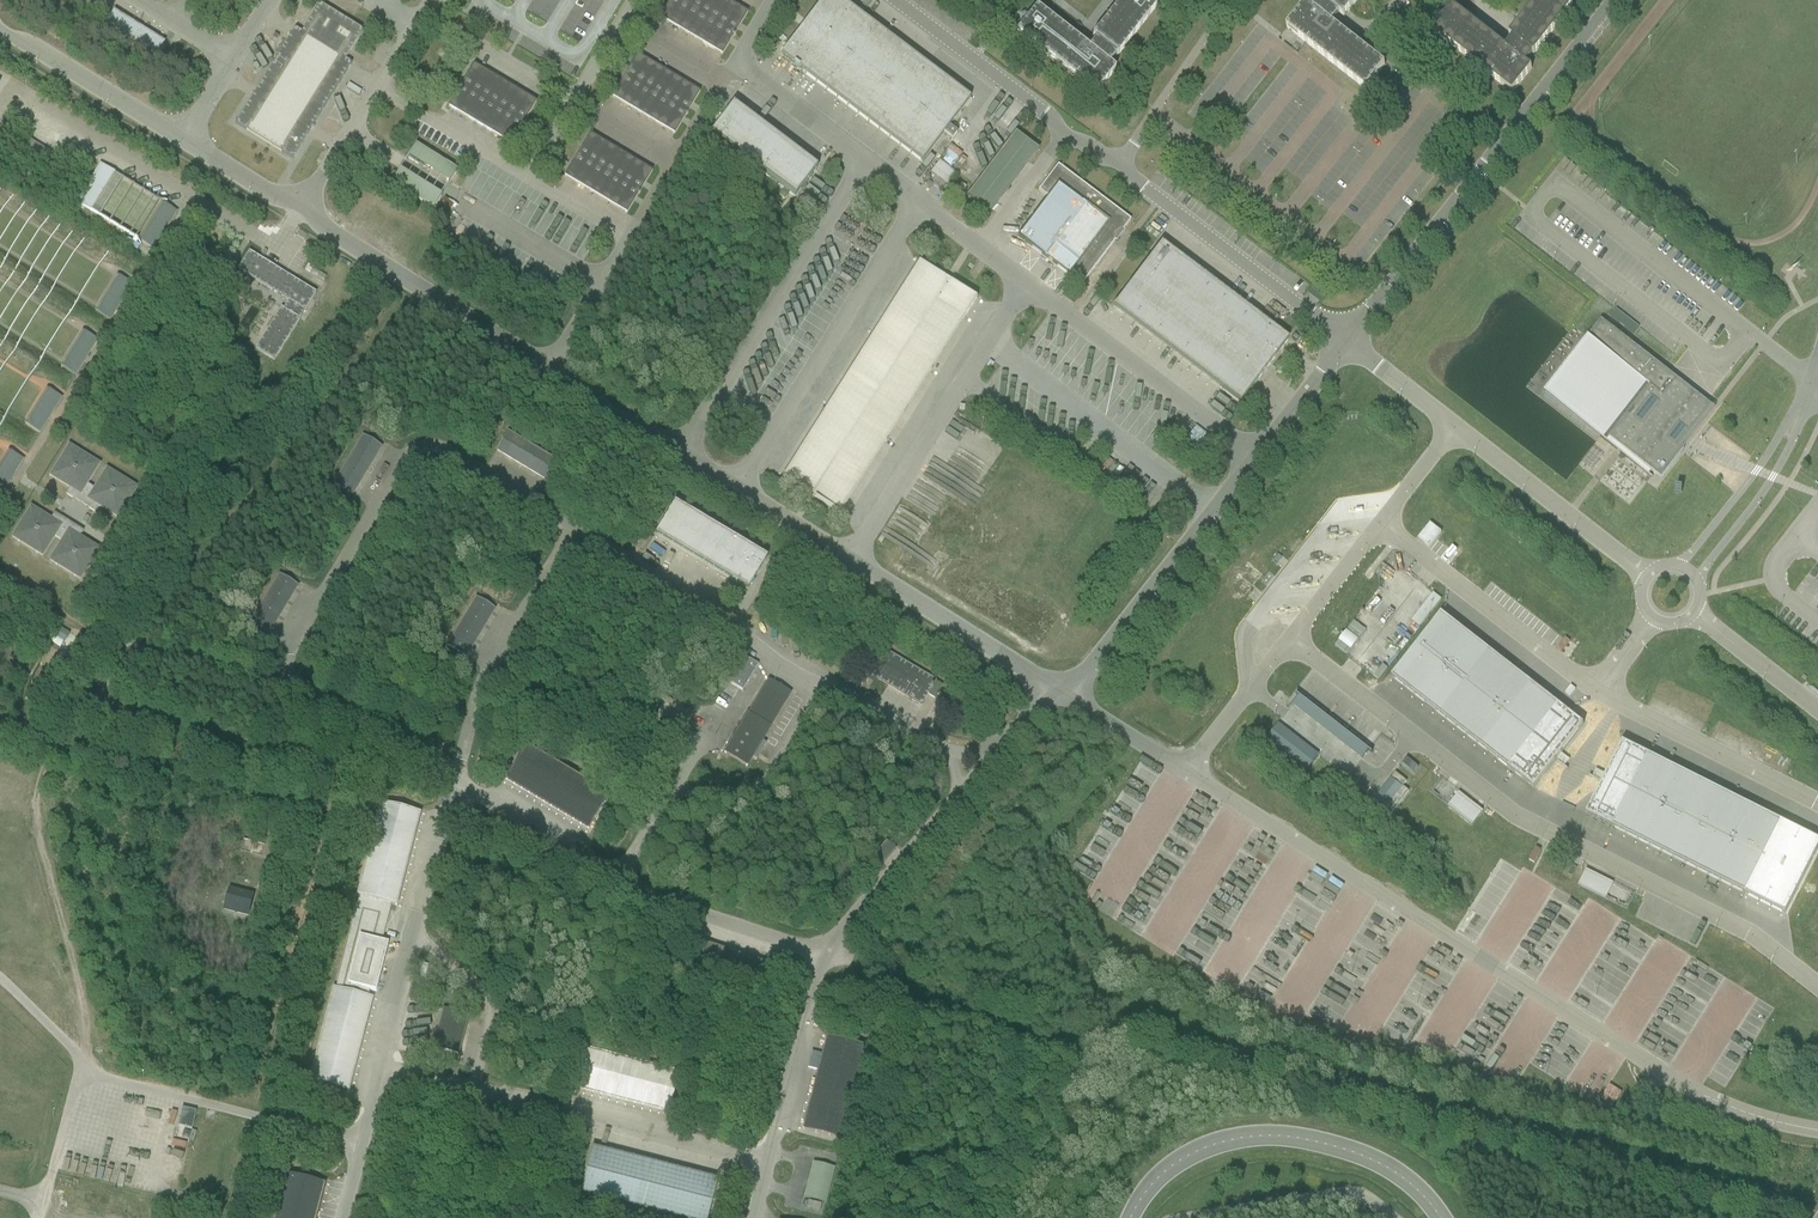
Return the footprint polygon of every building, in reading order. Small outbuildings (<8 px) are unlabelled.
[(722,56),(734,37),(736,35),(735,35),(748,14),(725,0),(670,0),(659,19),(722,56)] [(783,58),(921,163),(943,135),(952,141),(957,135),(948,128),(970,100),(837,0),(824,0),(780,56),(783,58)] [(1156,7),(1146,0),(1122,0),(1094,35),(1092,37),(1096,41),(1089,50),(1036,9),(1017,33),(1095,95),(1115,71),(1109,66),(1116,56),(1117,57),(1156,7)] [(1312,8),(1306,3),(1286,28),(1365,90),(1385,65),(1332,24),(1340,15),(1343,18),(1357,0),(1318,0),(1312,8)] [(1512,94),(1531,69),(1525,64),(1533,55),(1572,6),(1565,0),(1537,0),(1511,33),(1509,36),(1513,39),(1505,48),(1453,7),(1433,32),(1512,94)] [(345,60),(363,31),(319,4),(302,33),(295,28),(235,124),(292,160),(352,64),(345,60)] [(637,53),(636,52),(625,46),(618,58),(628,65),(630,65),(637,53)] [(687,114),(689,110),(700,93),(637,55),(612,98),(639,115),(674,135),(686,116),(686,117),(688,114),(687,114)] [(448,107),(450,108),(511,145),(536,103),(473,65),(462,84),(461,84),(460,86),(461,86),(448,107)] [(795,198),(817,168),(733,105),(711,134),(795,198)] [(1029,163),(1038,151),(1015,134),(975,187),(967,198),(990,215),(998,203),(999,204),(1029,163)] [(564,177),(566,178),(627,215),(638,195),(639,196),(640,194),(640,193),(652,172),(590,135),(564,177)] [(26,148),(47,161),(52,154),(30,141),(26,148)] [(420,198),(446,198),(460,172),(460,169),(442,159),(416,159),(426,164),(435,165),(435,173),(428,173),(413,173),(407,169),(402,178),(402,180),(398,186),(408,186),(408,190),(420,198)] [(930,173),(949,188),(958,176),(939,161),(930,173)] [(1115,242),(1113,241),(1121,230),(1123,231),(1130,221),(1058,166),(1038,192),(1047,199),(1017,238),(1068,277),(1071,274),(1083,284),(1115,242)] [(961,184),(955,192),(960,196),(966,188),(961,184)] [(58,285),(86,234),(0,188),(0,254),(58,285)] [(138,241),(153,250),(177,213),(162,203),(138,241)] [(1286,339),(1264,322),(1161,244),(1113,308),(1240,404),(1288,340),(1286,339)] [(290,302),(285,310),(282,309),(281,309),(282,310),(257,351),(256,350),(274,362),(316,294),(248,253),(238,270),(290,302)] [(440,265),(445,268),(450,260),(445,257),(440,265)] [(782,478),(840,514),(976,299),(919,263),(782,478)] [(308,266),(305,271),(311,274),(314,270),(308,266)] [(98,307),(95,311),(110,320),(113,316),(98,307)] [(1610,317),(1633,335),(1639,327),(1616,310),(1610,317)] [(1545,394),(1600,437),(1648,474),(1651,471),(1661,478),(1683,450),(1676,445),(1686,432),(1689,435),(1712,407),(1602,321),(1588,338),(1545,394)] [(63,362),(61,367),(76,376),(78,372),(63,362)] [(27,420),(25,424),(40,434),(43,430),(27,420)] [(1181,447),(1196,459),(1210,440),(1195,428),(1181,447)] [(497,451),(545,480),(556,462),(508,433),(497,451)] [(334,485),(342,490),(352,496),(381,448),(363,437),(334,485)] [(70,489),(66,495),(95,513),(99,507),(118,519),(137,488),(107,469),(94,489),(87,485),(100,465),(69,446),(50,477),(70,489)] [(703,519),(700,517),(702,513),(689,505),(686,510),(675,503),(655,535),(747,590),(767,558),(706,522),(707,521),(703,519),(703,520),(702,520),(703,519)] [(62,542),(49,561),(80,581),(99,550),(80,538),(83,531),(54,514),(51,520),(31,508),(12,538),(43,557),(55,537),(62,542)] [(1418,539),(1429,548),(1441,533),(1430,524),(1418,539)] [(1272,561),(1277,565),(1281,558),(1277,555),(1272,561)] [(250,624),(269,635),(298,587),(279,575),(250,624)] [(1412,623),(1420,629),(1441,601),(1434,595),(1412,623)] [(447,647),(466,658),(495,610),(476,599),(447,647)] [(1392,678),(1534,788),(1558,757),(1583,725),(1441,614),(1392,678)] [(1335,646),(1347,655),(1366,631),(1354,622),(1335,646)] [(932,688),(935,682),(885,653),(871,676),(921,706),(927,695),(934,699),(941,686),(936,683),(931,692),(929,691),(930,691),(931,691),(933,689),(932,688)] [(860,666),(865,669),(873,658),(867,654),(860,666)] [(1373,677),(1378,681),(1387,669),(1383,665),(1373,677)] [(759,747),(790,694),(768,681),(724,754),(747,767),(752,759),(756,761),(757,759),(761,753),(757,750),(758,748),(759,747)] [(1278,724),(1266,740),(1307,771),(1319,756),(1278,724)] [(1586,814),(1587,815),(1612,828),(1744,894),(1745,894),(1785,914),(1817,849),(1817,841),(1781,822),(1779,822),(1649,756),(1622,743),(1606,775),(1604,778),(1603,782),(1586,814)] [(506,780),(588,830),(609,795),(527,746),(506,780)] [(1406,758),(1402,764),(1414,774),(1418,768),(1406,758)] [(1374,799),(1370,805),(1381,814),(1385,809),(1391,814),(1409,791),(1403,787),(1407,782),(1395,773),(1386,784),(1386,785),(1375,798),(1374,799)] [(1448,807),(1472,826),(1483,812),(1459,793),(1448,807)] [(333,989),(310,1081),(348,1092),(372,1000),(372,999),(363,997),(365,990),(374,992),(376,992),(376,991),(377,989),(378,986),(388,944),(382,943),(378,942),(378,938),(381,939),(387,917),(388,915),(388,912),(390,905),(391,905),(396,906),(396,905),(420,814),(381,804),(357,896),(359,897),(360,897),(359,902),(363,903),(363,905),(362,908),(361,910),(357,927),(353,925),(340,978),(339,980),(338,983),(337,990),(336,989),(333,989)] [(873,857),(882,865),(895,850),(886,842),(873,857)] [(1586,870),(1578,886),(1605,900),(1613,884),(1586,870)] [(690,952),(760,975),(764,963),(694,940),(690,952)] [(434,1049),(458,1055),(468,1017),(443,1010),(434,1049)] [(865,1047),(863,1047),(864,1042),(858,1040),(857,1045),(827,1037),(803,1130),(841,1140),(865,1047)] [(575,1089),(668,1113),(678,1074),(585,1050),(575,1089)] [(812,1068),(814,1069),(818,1070),(821,1055),(816,1054),(812,1068)] [(1600,1100),(1615,1107),(1622,1091),(1607,1084),(1600,1100)] [(166,1122),(173,1123),(176,1111),(169,1109),(166,1122)] [(195,1116),(181,1112),(177,1126),(192,1130),(194,1121),(195,1116)] [(580,1193),(679,1217),(708,1217),(718,1180),(592,1148),(580,1193)] [(813,1163),(804,1199),(825,1204),(834,1168),(813,1163)] [(325,1184),(286,1174),(274,1217),(316,1217),(325,1184)]
